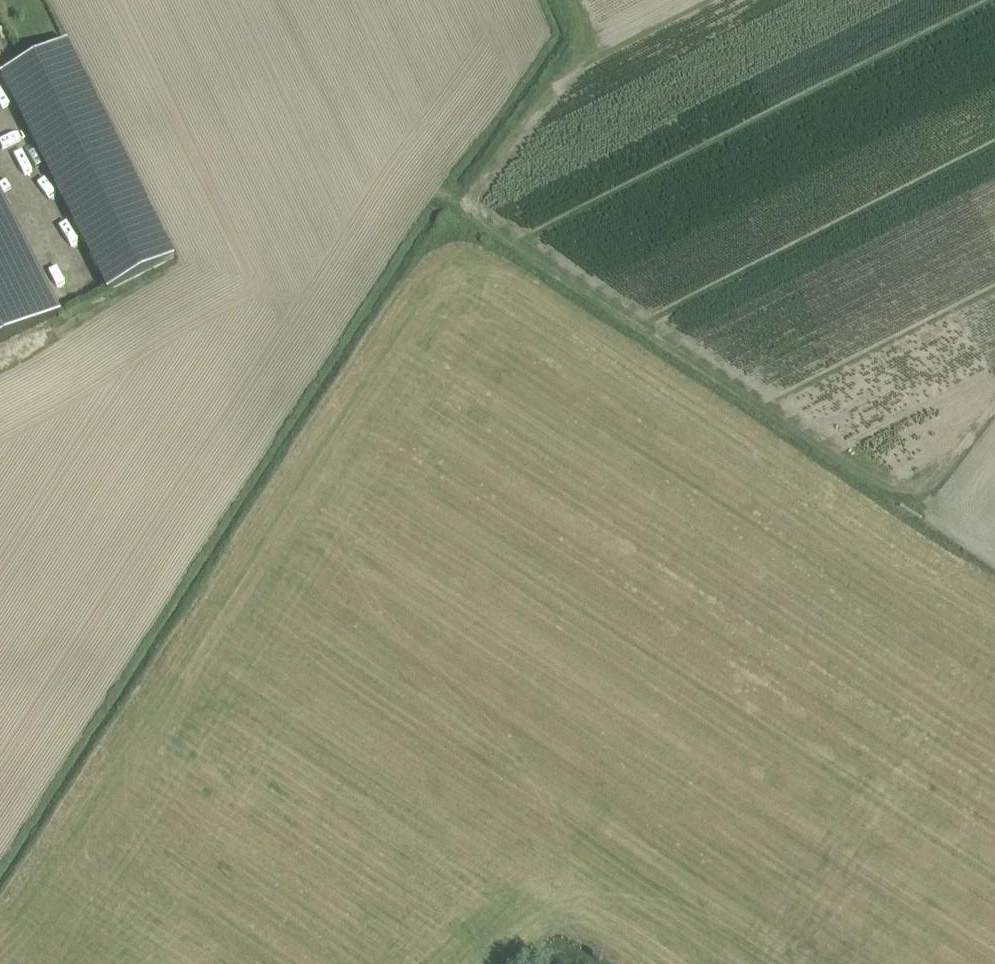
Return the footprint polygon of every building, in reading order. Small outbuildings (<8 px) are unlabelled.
[(173,258),(63,43),(0,74),(0,76),(106,292),(173,258)] [(30,300),(0,241),(0,314),(30,300)]
